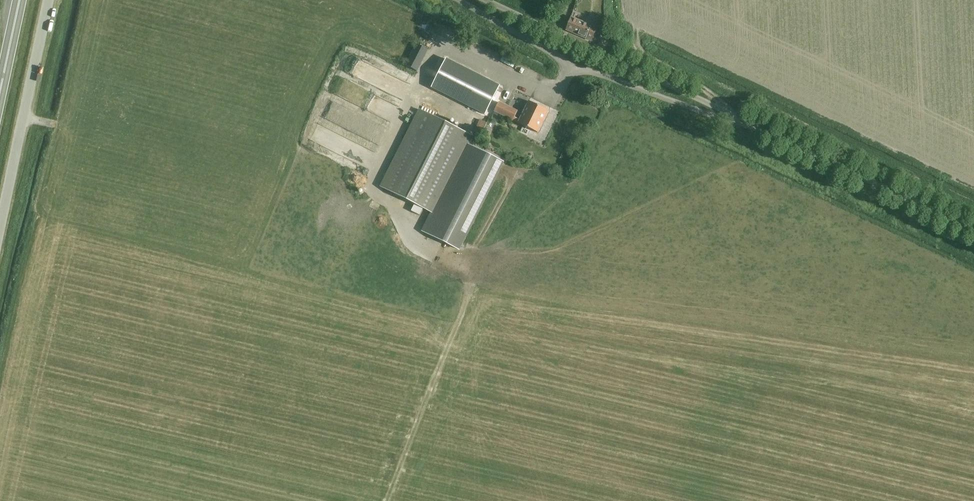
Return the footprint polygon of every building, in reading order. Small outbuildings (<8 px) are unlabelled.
[(571,18),(566,30),(592,41),(597,29),(591,26),(593,22),(587,20),(585,24),(571,18)] [(419,72),(429,50),(417,44),(407,67),(419,72)] [(446,59),(431,88),(485,115),(500,86),(446,59)] [(346,76),(341,87),(346,89),(351,79),(346,76)] [(495,114),(500,116),(513,122),(518,111),(500,102),(495,114)] [(538,132),(548,110),(530,102),(519,123),(538,132)] [(502,162),(467,144),(471,136),(420,110),(381,188),(432,213),(423,232),(458,250),(502,162)]
